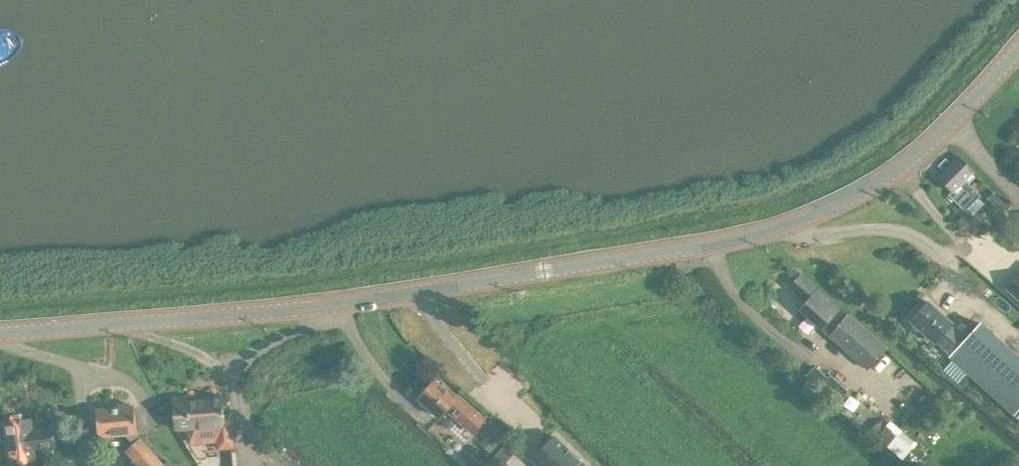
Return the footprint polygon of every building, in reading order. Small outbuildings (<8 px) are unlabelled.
[(937,177),(952,192),(949,195),(965,210),(980,195),(965,180),(973,171),(958,156),(951,163),(945,158),(938,165),(943,170),(937,177)] [(1003,215),(1010,208),(996,194),(989,201),(998,209),(993,213),(1001,221),(1006,217),(1003,215)] [(812,281),(802,273),(789,288),(806,302),(800,309),(868,368),(886,346),(833,299),(812,281)] [(1009,285),(1018,294),(1018,274),(1009,285)] [(929,301),(911,320),(937,344),(938,342),(950,354),(965,338),(951,325),(953,323),(929,301)] [(949,356),(1014,415),(1018,409),(1018,357),(980,321),(965,338),(950,354),(949,356)] [(848,390),(831,376),(820,389),(836,403),(848,390)] [(474,434),(487,418),(460,394),(456,398),(435,379),(418,399),(440,418),(447,410),(474,434)] [(177,429),(188,428),(190,442),(216,440),(217,450),(233,449),(230,418),(224,419),(222,396),(207,397),(208,400),(188,401),(187,396),(174,397),(177,429)] [(137,434),(138,434),(135,408),(96,411),(99,438),(125,436),(133,444),(124,451),(137,465),(174,465),(168,459),(163,463),(141,437),(140,437),(137,434)] [(4,423),(8,463),(36,460),(35,450),(55,448),(53,428),(33,430),(32,420),(4,423)] [(482,443),(490,451),(505,434),(496,426),(482,443)] [(502,465),(520,446),(510,437),(493,456),(502,465)] [(553,438),(531,461),(537,465),(582,465),(553,438)]
